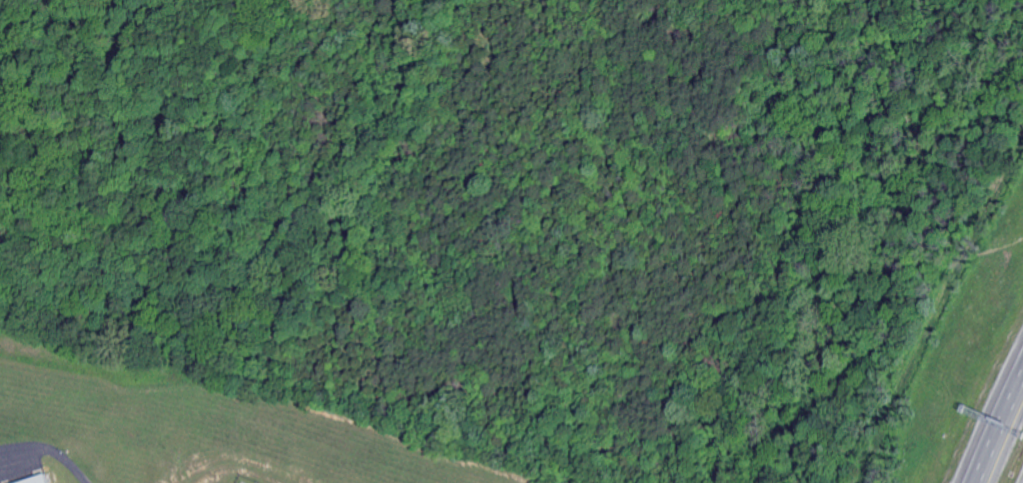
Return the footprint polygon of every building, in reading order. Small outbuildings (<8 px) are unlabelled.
[(49,473),(52,482),(18,482),(49,473)]
